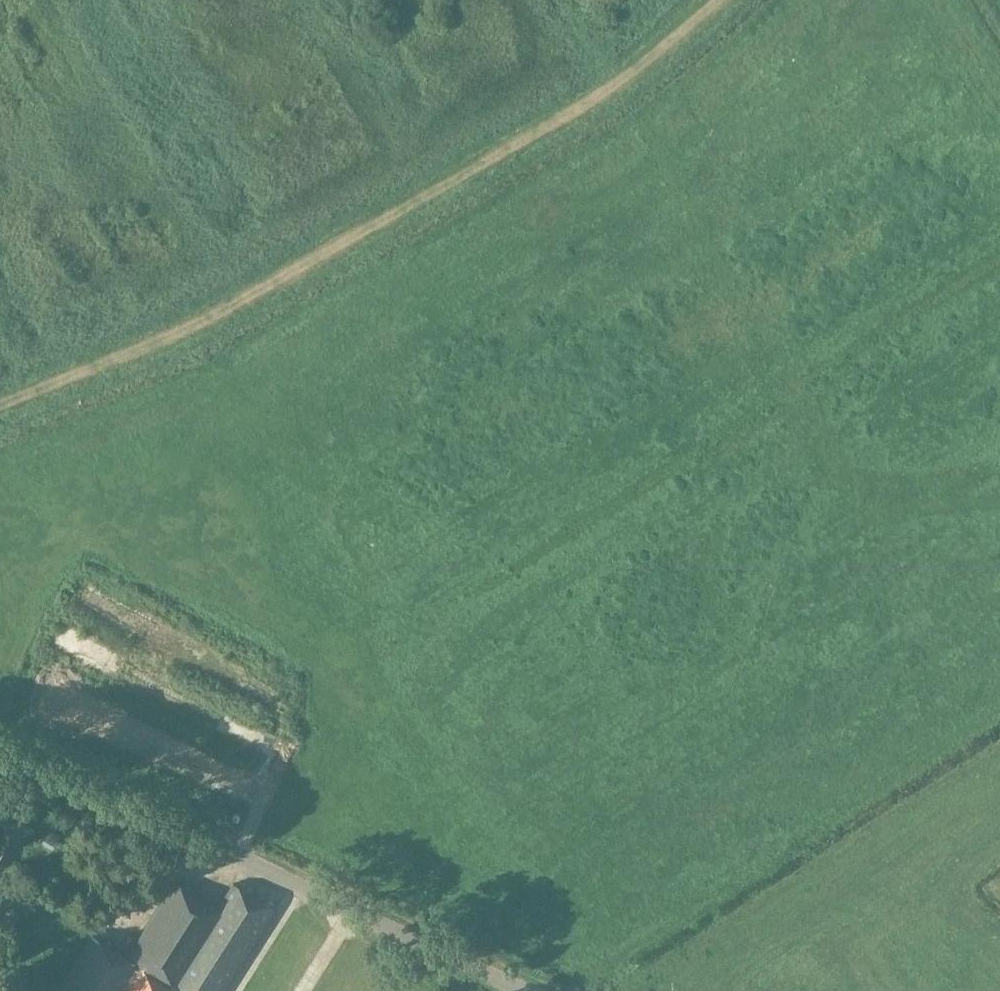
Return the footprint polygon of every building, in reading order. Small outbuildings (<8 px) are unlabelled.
[(57,990),(222,990),(273,912),(233,886),(216,911),(175,885),(127,958),(93,936),(57,990)] [(113,923),(126,911),(117,901),(104,914),(113,923)]
